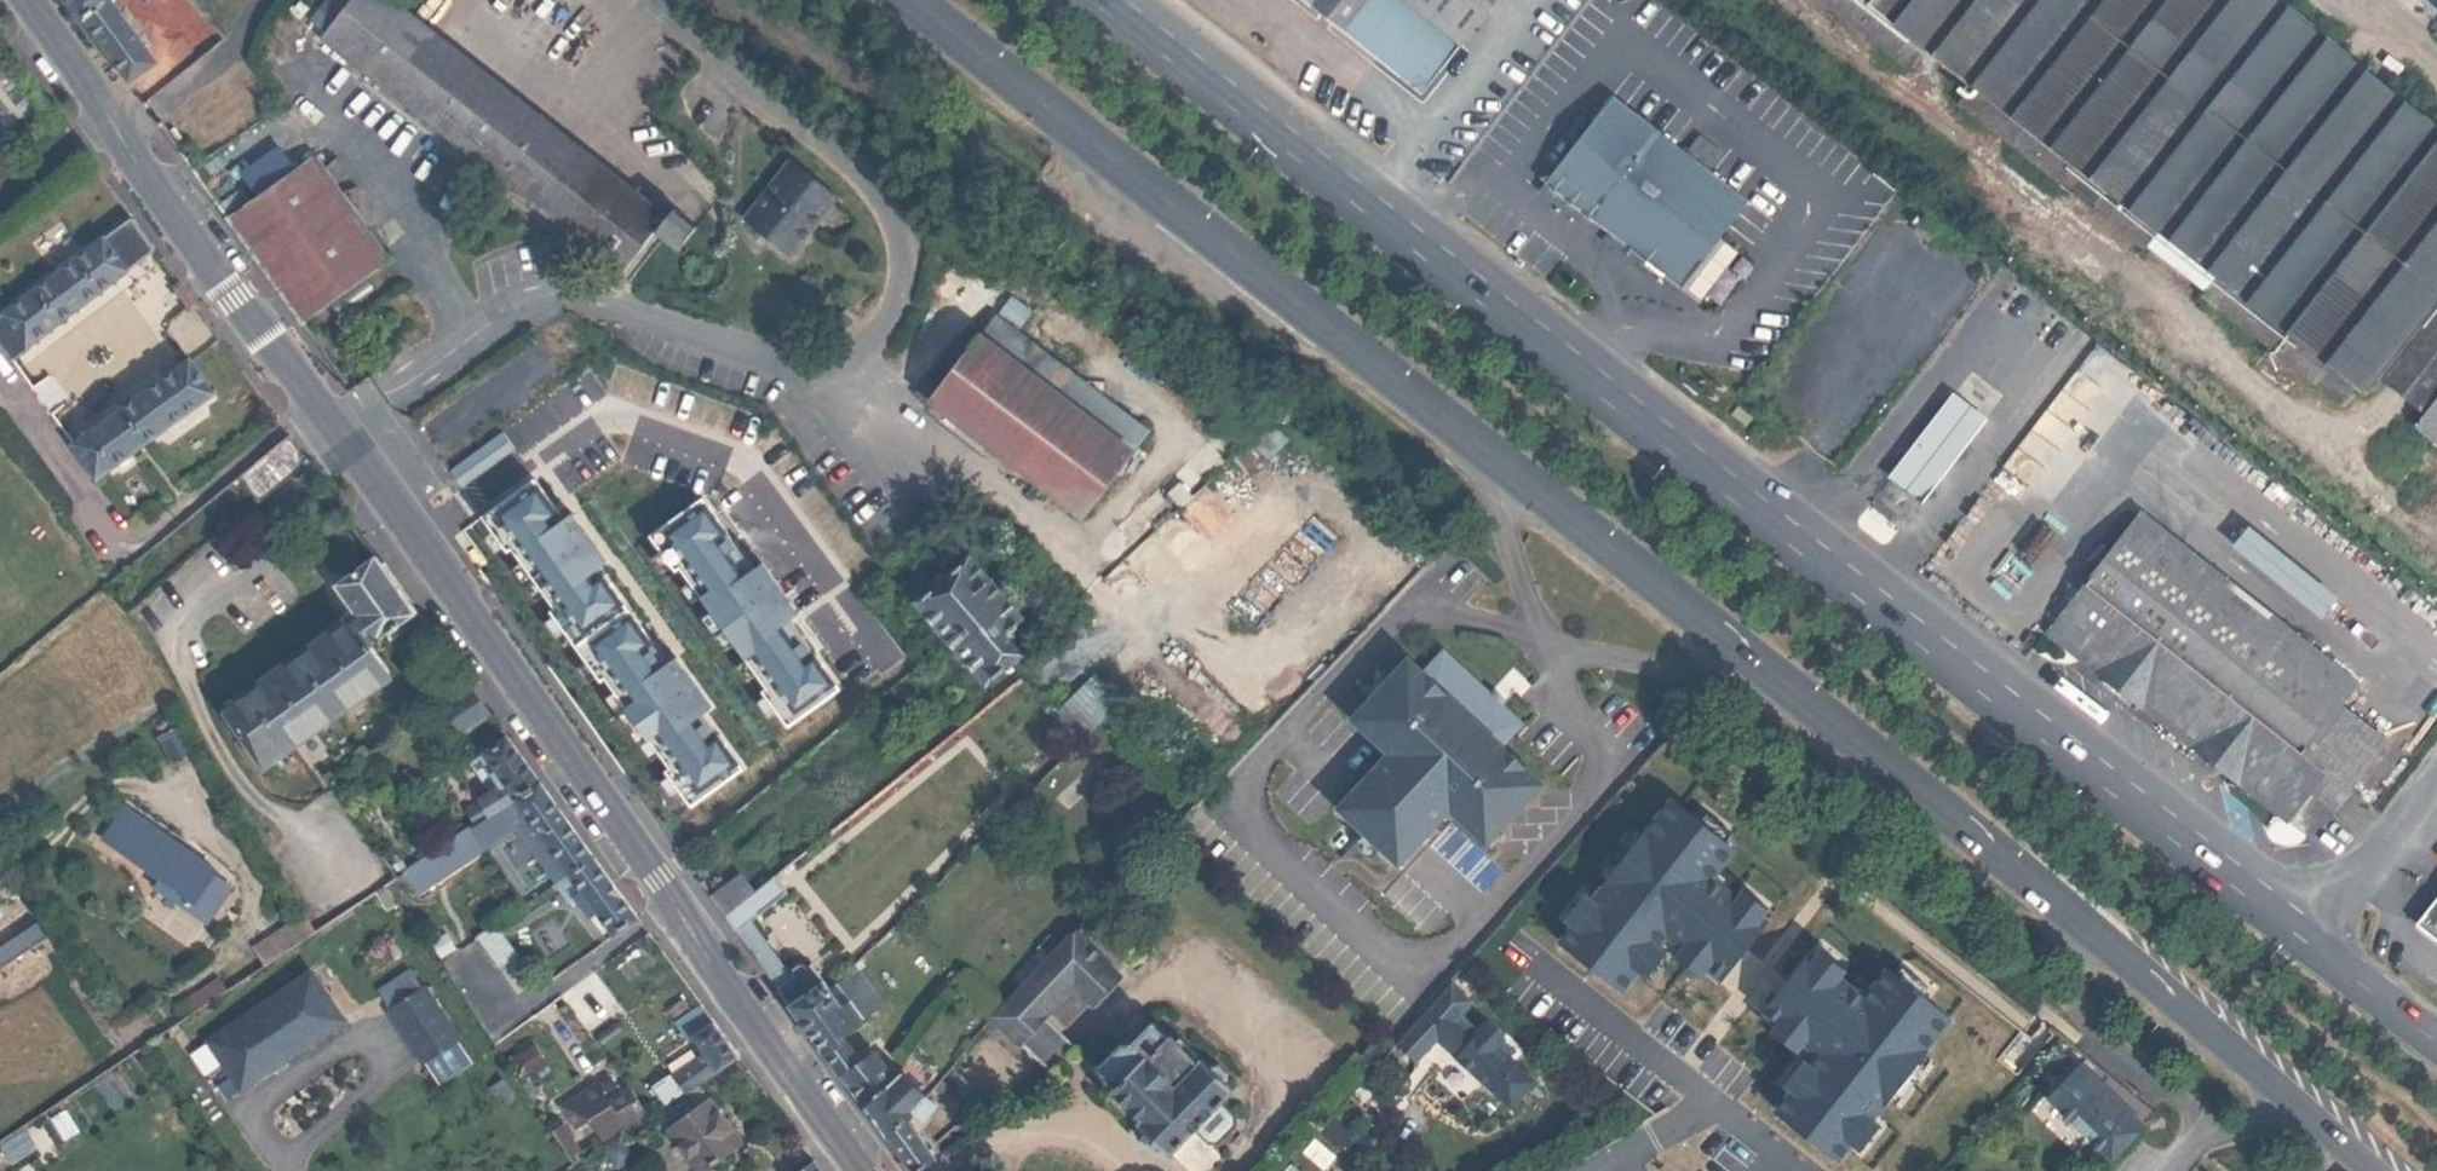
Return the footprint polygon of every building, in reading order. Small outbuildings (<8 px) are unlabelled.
[(83,14),(101,0),(73,0),(83,14)] [(83,14),(129,77),(154,59),(111,0),(101,0),(83,14)] [(666,218),(389,0),(356,0),(322,43),(620,277),(655,233),(666,218)] [(1332,24),(1421,94),(1496,0),(1302,0),(1332,24)] [(1923,65),(1939,46),(1986,85),(1977,97),(2069,169),(2078,159),(2110,184),(2101,195),(2153,236),(2163,225),(2222,273),(2214,285),(2319,369),(2328,358),(2368,390),(2378,378),(2436,304),(2436,122),(2281,0),(1841,0),(1923,65)] [(1320,15),(1317,19),(1329,28),(1332,24),(1320,15)] [(187,41),(199,55),(223,36),(212,22),(187,41)] [(1545,182),(1639,256),(1652,267),(1682,290),(1750,204),(1614,96),(1545,182)] [(316,151),(226,215),(303,322),(318,312),(393,259),(316,151)] [(840,201),(795,161),(745,216),(789,256),(840,201)] [(674,209),(666,218),(655,233),(677,251),(697,226),(674,209)] [(155,249),(135,221),(131,216),(0,313),(0,340),(12,357),(27,347),(25,343),(155,249)] [(1652,267),(1639,256),(1626,271),(1640,282),(1652,267)] [(195,305),(180,284),(175,288),(190,309),(195,305)] [(2428,417),(2429,416),(2436,406),(2436,304),(2378,378),(2428,417)] [(1000,313),(983,335),(1019,363),(1036,341),(1000,313)] [(1019,363),(983,335),(934,399),(1085,514),(1133,450),(1084,413),(1019,363)] [(1084,413),(1101,391),(1036,341),(1019,363),(1084,413)] [(193,359),(191,360),(74,444),(97,477),(215,392),(193,359)] [(1150,428),(1101,391),(1084,413),(1133,450),(1150,428)] [(1956,395),(1890,478),(1920,503),(1987,419),(1956,395)] [(1751,418),(1735,406),(1728,415),(1744,427),(1751,418)] [(462,488),(515,449),(502,431),(449,470),(462,488)] [(239,475),(260,501),(308,460),(290,434),(239,475)] [(1243,466),(1261,450),(1252,440),(1234,456),(1243,466)] [(1921,441),(1909,455),(1938,478),(1949,463),(1921,441)] [(653,644),(602,574),(595,579),(552,519),(559,514),(535,478),(482,516),(508,552),(512,549),(555,608),(550,611),(601,681),(605,678),(670,768),(666,771),(691,806),(744,768),(717,733),(710,739),(645,649),(653,644)] [(1189,492),(1180,481),(1168,491),(1178,503),(1189,492)] [(807,659),(720,538),(727,533),(728,533),(703,497),(650,535),(676,570),(680,567),(767,688),(763,691),(788,726),(840,688),(814,653),(807,659)] [(607,562),(572,513),(563,520),(559,514),(552,519),(595,579),(602,574),(598,568),(607,562)] [(2141,514),(2125,535),(2221,610),(2237,589),(2141,514)] [(798,613),(762,562),(753,569),(727,533),(720,538),(807,659),(814,653),(789,619),(798,613)] [(2326,773),(2351,792),(2390,743),(2340,704),(2357,683),(2333,664),(2278,734),(2182,659),(2221,610),(2125,535),(2047,633),(2225,772),(2288,822),(2312,791),(2326,773)] [(914,601),(947,642),(1005,595),(971,554),(914,601)] [(420,615),(380,558),(341,587),(364,620),(356,625),(352,620),(340,629),(344,634),(239,710),(232,715),(271,770),(396,679),(374,648),(420,615)] [(2278,734),(2333,664),(2237,589),(2221,610),(2182,659),(2278,734)] [(1005,595),(947,642),(982,685),(1020,654),(1009,640),(1016,634),(1010,627),(1023,617),(1005,595)] [(344,634),(340,629),(235,704),(239,710),(344,634)] [(712,707),(676,657),(667,664),(653,644),(645,649),(710,739),(717,733),(703,713),(712,707)] [(1340,808),(1402,865),(1441,822),(1451,812),(1452,810),(1490,844),(1546,783),(1505,745),(1526,723),(1511,710),(1507,714),(1481,690),(1486,686),(1446,649),(1425,671),(1410,658),(1354,719),(1391,753),(1340,808)] [(1094,672),(1053,711),(1079,740),(1079,741),(1109,712),(1120,701),(1094,672)] [(469,683),(443,703),(462,728),(489,710),(469,683)] [(1486,686),(1481,690),(1507,714),(1511,710),(1505,704),(1492,691),(1486,686)] [(1495,687),(1492,691),(1505,704),(1509,700),(1502,694),(1495,687)] [(191,753),(176,726),(157,737),(172,764),(191,753)] [(478,824),(541,783),(507,735),(470,761),(492,790),(466,808),(478,824)] [(2337,810),(2351,792),(2326,773),(2312,791),(2337,810)] [(570,871),(594,856),(541,783),(478,824),(471,829),(482,845),(519,821),(523,827),(533,820),(570,871)] [(1736,898),(1724,887),(1723,887),(1717,894),(1705,884),(1716,870),(1711,867),(1728,844),(1725,842),(1700,822),(1672,800),(1644,835),(1609,880),(1560,941),(1622,990),(1638,970),(1658,945),(1662,939),(1718,982),(1766,921),(1762,917),(1736,898)] [(127,807),(103,839),(161,880),(156,887),(207,923),(232,888),(214,875),(196,862),(199,858),(127,807)] [(1451,812),(1441,822),(1443,824),(1448,819),(1453,814),(1451,812)] [(1732,833),(1707,813),(1700,822),(1725,842),(1732,833)] [(1609,880),(1644,835),(1635,828),(1600,873),(1609,880)] [(421,890),(485,849),(482,845),(471,829),(408,871),(421,890)] [(615,933),(638,917),(594,856),(570,871),(556,881),(570,900),(577,896),(591,915),(598,910),(615,933)] [(199,858),(196,862),(214,875),(217,871),(199,858)] [(738,864),(707,887),(722,908),(752,884),(738,864)] [(782,867),(774,873),(788,888),(794,883),(782,867)] [(1724,887),(1729,881),(1716,870),(1705,884),(1717,894),(1723,887),(1724,887)] [(774,873),(750,892),(762,909),(788,888),(774,873)] [(1769,909),(1743,889),(1736,898),(1762,917),(1769,909)] [(750,892),(725,912),(737,928),(762,909),(750,892)] [(2420,924),(2436,937),(2436,902),(2420,924)] [(255,946),(267,965),(315,933),(304,915),(255,946)] [(421,937),(438,963),(461,947),(443,921),(421,937)] [(494,923),(475,937),(496,965),(515,953),(494,923)] [(1072,931),(995,1013),(1022,1039),(1052,1068),(1075,1042),(1043,1013),(1074,981),(1092,998),(1116,972),(1090,948),(1072,931)] [(1646,977),(1666,952),(1658,945),(1638,970),(1646,977)] [(1846,969),(1820,949),(1813,958),(1839,978),(1846,969)] [(864,958),(858,950),(851,955),(857,963),(864,958)] [(1887,1097),(1922,1052),(1949,1018),(1921,995),(1895,975),(1892,973),(1875,995),(1870,991),(1859,1005),(1847,996),(1853,989),(1852,988),(1839,978),(1813,958),(1809,954),(1760,1016),(1816,1059),(1811,1065),(1792,1091),(1776,1110),(1838,1159),(1887,1097)] [(794,972),(778,984),(809,1028),(829,1014),(842,1032),(866,1014),(840,976),(857,963),(851,955),(844,960),(834,969),(835,979),(846,996),(840,1001),(811,960),(806,962),(803,960),(799,959),(792,965),(792,969),(794,972)] [(840,976),(866,1014),(885,999),(857,963),(840,976)] [(1928,987),(1902,967),(1895,975),(1921,995),(1928,987)] [(379,990),(390,1008),(422,988),(411,970),(379,990)] [(312,971),(215,1036),(227,1053),(219,1058),(222,1063),(236,1082),(241,1079),(243,1083),(246,1081),(248,1084),(273,1068),(268,1061),(340,1012),(312,971)] [(1859,1005),(1870,991),(1857,981),(1852,988),(1853,989),(1847,996),(1859,1005)] [(177,1009),(184,1020),(225,993),(218,982),(177,1009)] [(1520,1069),(1495,1046),(1504,1036),(1488,1021),(1480,1030),(1460,1013),(1470,1002),(1452,985),(1397,1046),(1415,1062),(1439,1036),(1459,1053),(1456,1056),(1497,1094),(1520,1069)] [(390,1008),(388,1010),(421,1062),(423,1061),(437,1083),(470,1062),(424,987),(422,988),(390,1008)] [(698,1079),(710,1071),(737,1053),(701,1002),(676,1018),(689,1036),(694,1033),(703,1045),(671,1069),(683,1086),(685,1089),(687,1087),(698,1079)] [(268,1061),(273,1068),(345,1020),(340,1012),(268,1061)] [(1014,1048),(1022,1039),(995,1013),(990,1019),(986,1023),(1014,1048)] [(829,1014),(809,1028),(826,1051),(843,1038),(846,1036),(842,1032),(829,1014)] [(1146,1025),(1126,1046),(1115,1046),(1093,1068),(1095,1079),(1109,1091),(1107,1093),(1138,1123),(1141,1121),(1156,1135),(1153,1138),(1153,1145),(1159,1150),(1165,1150),(1168,1147),(1193,1170),(1208,1170),(1226,1152),(1214,1140),(1222,1139),(1240,1120),(1239,1109),(1227,1097),(1237,1086),(1229,1079),(1229,1069),(1220,1060),(1210,1060),(1203,1067),(1196,1061),(1193,1065),(1164,1037),(1161,1039),(1146,1025)] [(227,1053),(215,1036),(208,1041),(190,1054),(204,1075),(222,1063),(219,1058),(227,1053)] [(843,1038),(826,1051),(830,1056),(848,1044),(843,1038)] [(848,1044),(830,1056),(866,1106),(894,1071),(877,1048),(864,1057),(855,1046),(854,1043),(848,1044)] [(510,1057),(523,1078),(544,1065),(531,1044),(510,1057)] [(1895,1104),(1930,1059),(1922,1052),(1887,1097),(1895,1104)] [(724,1088),(750,1070),(737,1053),(710,1071),(724,1088)] [(1792,1091),(1811,1065),(1803,1059),(1783,1084),(1792,1091)] [(866,1106),(886,1133),(908,1117),(913,1110),(926,1094),(900,1064),(894,1071),(866,1106)] [(2150,1123),(2093,1065),(2058,1100),(2117,1157),(2150,1123)] [(1511,1106),(1533,1081),(1520,1069),(1497,1094),(1511,1106)] [(663,1098),(680,1088),(667,1072),(653,1082),(663,1098)] [(588,1116),(600,1136),(641,1108),(626,1085),(618,1090),(607,1074),(559,1105),(574,1125),(588,1116)] [(698,1079),(687,1087),(697,1103),(668,1125),(700,1169),(742,1138),(698,1079)] [(938,1079),(933,1085),(939,1090),(944,1084),(938,1079)] [(512,1097),(502,1080),(490,1087),(500,1104),(512,1097)] [(926,1094),(913,1110),(922,1118),(935,1103),(926,1094)] [(886,1133),(913,1170),(935,1154),(928,1145),(908,1117),(886,1133)] [(555,1120),(546,1126),(571,1164),(579,1159),(576,1153),(578,1151),(561,1124),(559,1126),(555,1120)] [(815,1157),(795,1170),(824,1170),(815,1157)] [(1280,1170),(1306,1170),(1292,1158),(1280,1170)]
